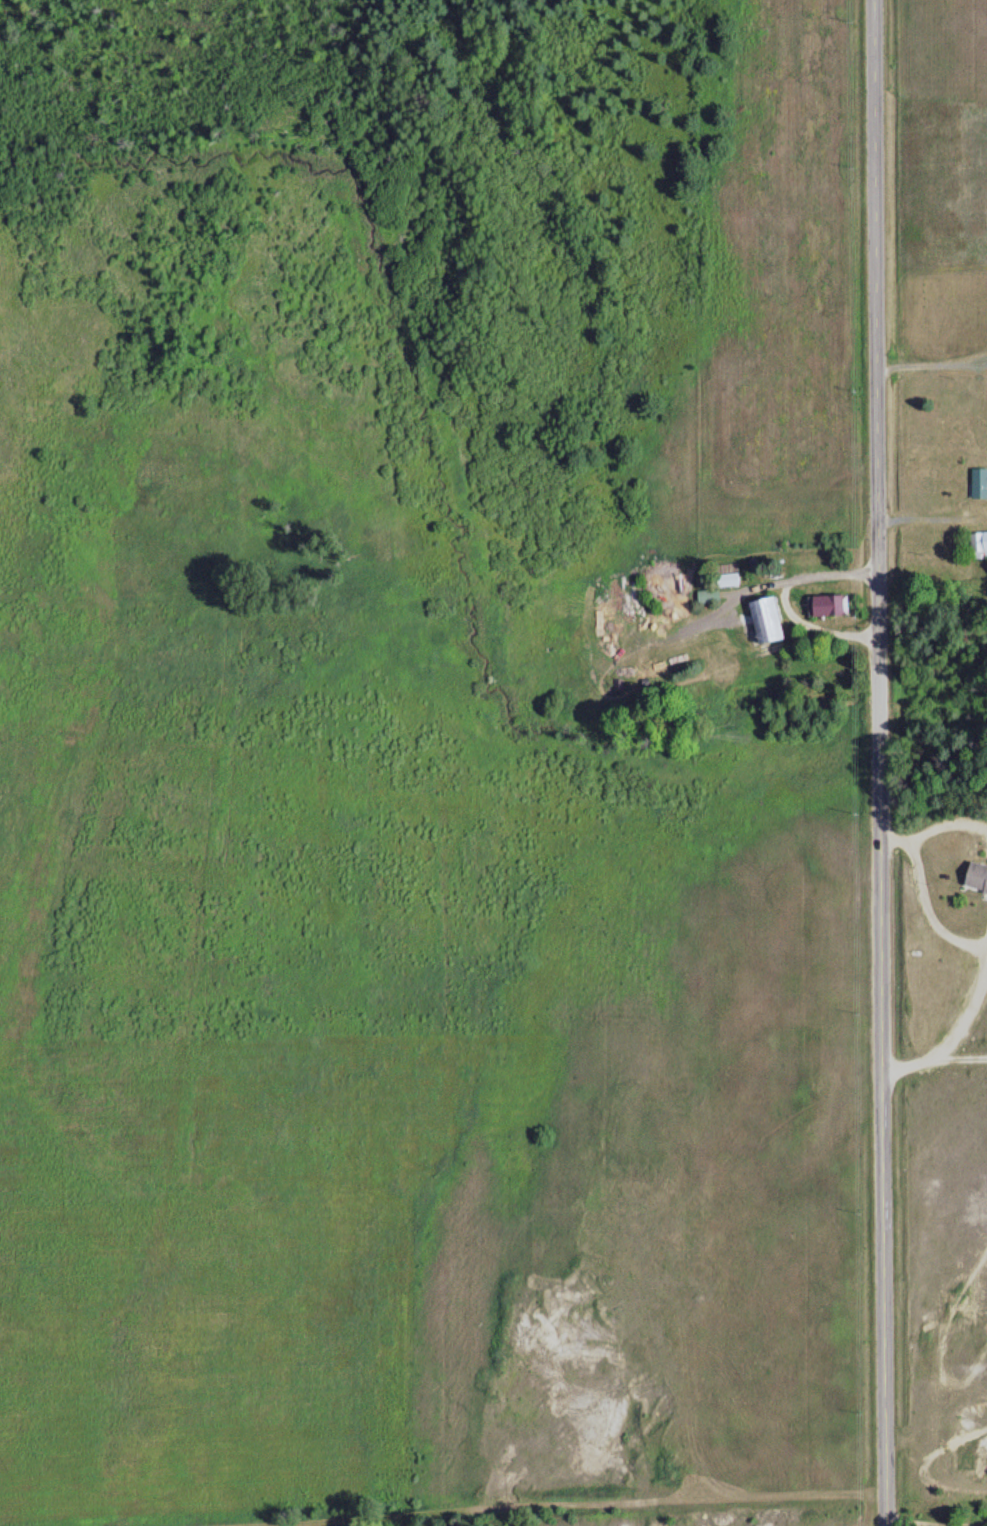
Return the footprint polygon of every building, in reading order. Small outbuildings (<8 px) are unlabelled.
[(975,469),(975,498),(986,498),(986,469),(975,469)] [(976,560),(986,559),(986,533),(974,534),(976,560)] [(822,617),(854,617),(854,596),(822,596),(822,617)] [(757,604),(768,648),(793,641),(782,598),(757,604)] [(974,860),(968,886),(986,891),(986,863),(974,860)]
